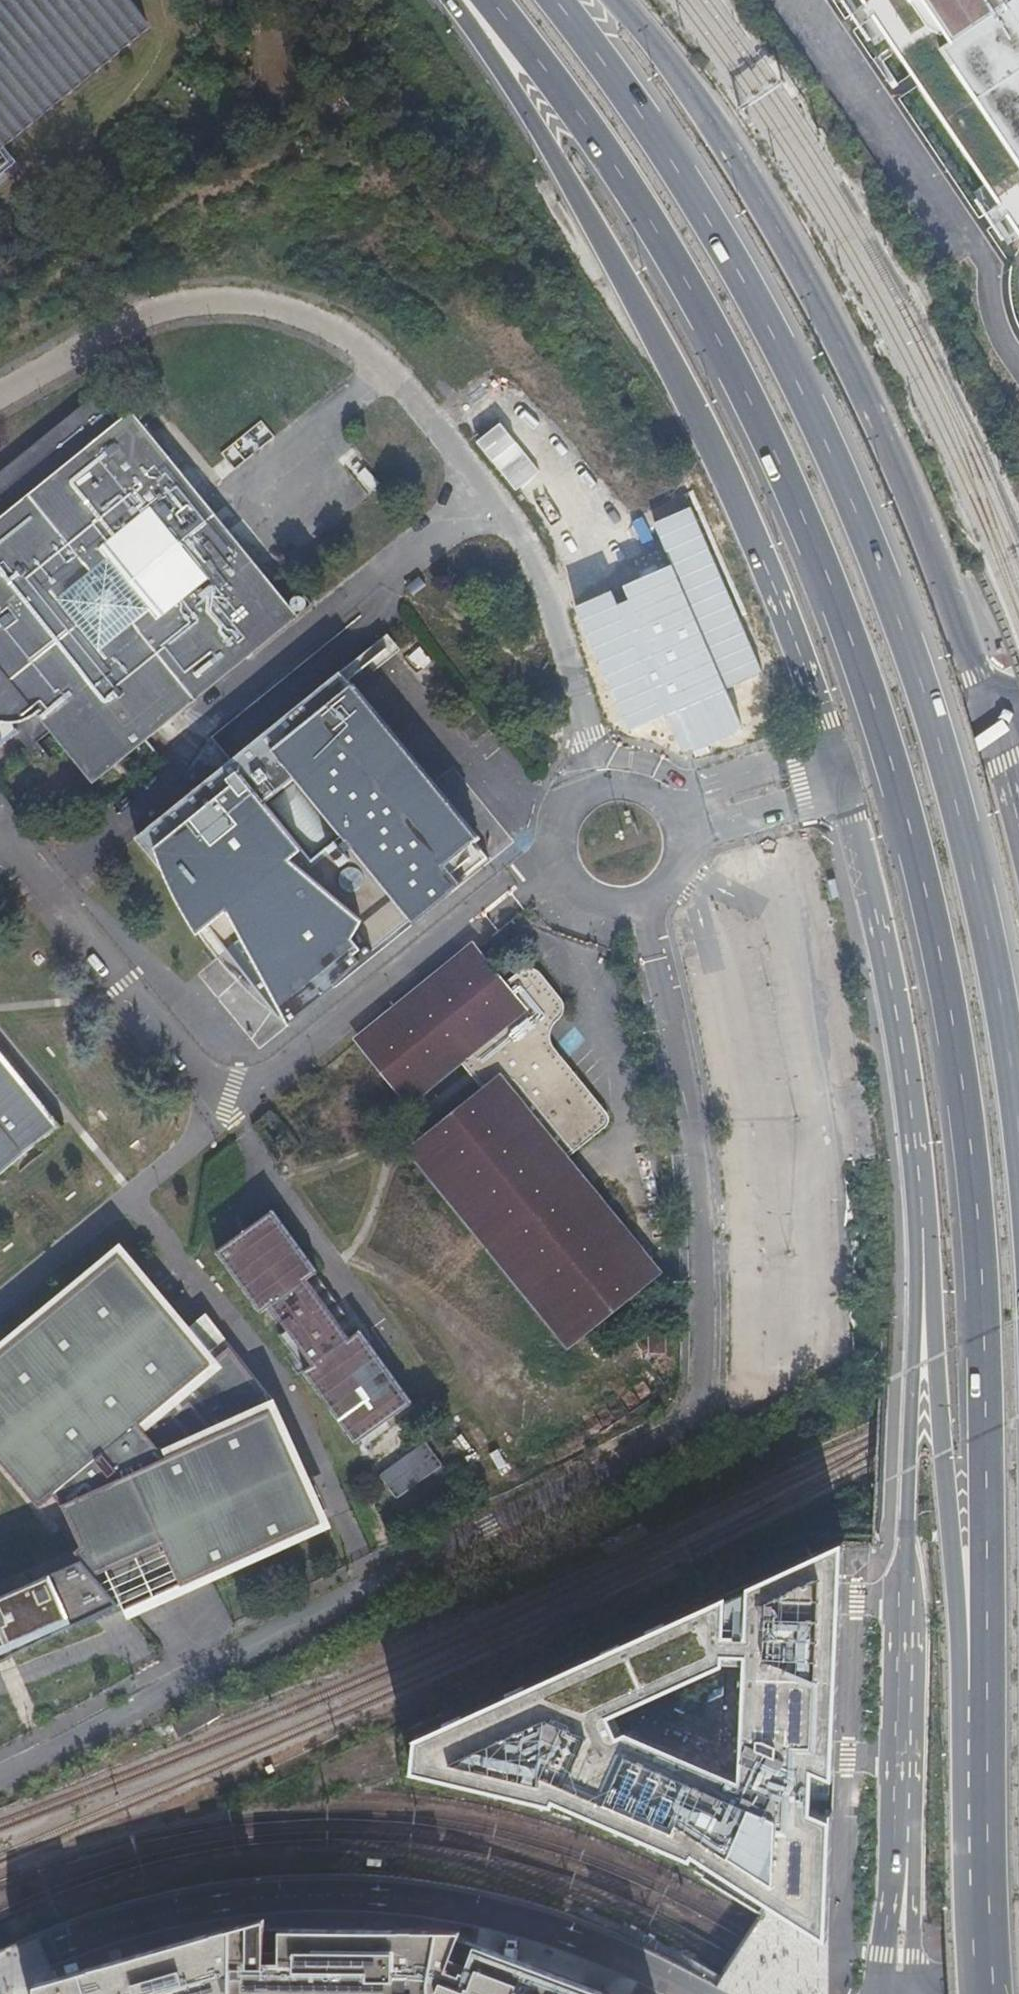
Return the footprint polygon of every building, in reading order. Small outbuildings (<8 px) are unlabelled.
[(148,22),(143,12),(136,1),(135,0),(0,0),(0,5),(2,8),(0,10),(0,146),(148,22)] [(1018,230),(1018,0),(865,0),(1018,230)] [(10,158),(0,147),(0,167),(10,158)] [(2,729),(10,730),(15,729),(17,742),(34,764),(44,756),(37,748),(55,735),(95,783),(314,605),(303,591),(288,602),(122,405),(107,417),(117,428),(112,431),(92,406),(0,481),(0,728),(2,729)] [(232,463),(271,436),(261,422),(222,448),(232,463)] [(340,681),(135,848),(155,875),(163,885),(165,891),(168,900),(175,914),(183,926),(184,929),(200,950),(217,964),(225,957),(244,980),(254,975),(284,1028),(331,990),(334,995),(488,870),(473,852),(478,848),(354,691),(350,693),(340,681)] [(402,1162),(565,1362),(661,1284),(568,1169),(600,1143),(605,1138),(606,1131),(604,1122),(598,1114),(585,1098),(550,1056),(549,1049),(549,1044),(550,1041),(554,1034),(560,1029),(562,1024),(563,1016),(559,1009),(549,997),(542,988),(536,982),(529,978),(522,979),(514,984),(500,994),(471,958),(356,1050),(407,1112),(456,1071),(479,1099),(402,1162)] [(68,1120),(0,1045),(0,1178),(68,1120)] [(406,1400),(266,1207),(208,1248),(253,1311),(262,1304),(280,1327),(271,1334),(279,1345),(289,1339),(306,1361),(296,1368),(348,1441),(406,1400)] [(191,1580),(331,1517),(272,1388),(236,1334),(218,1348),(225,1357),(223,1358),(135,1248),(0,1355),(0,1438),(49,1499),(64,1486),(100,1530),(84,1543),(133,1604),(190,1579),(191,1580)] [(419,1440),(372,1471),(390,1497),(437,1464),(419,1440)] [(845,1536),(418,1733),(417,1768),(559,1798),(560,1792),(692,1859),(695,1853),(828,1935),(845,1536)] [(131,1630),(85,1561),(0,1593),(0,1679),(131,1630)] [(606,1988),(439,1926),(228,1926),(53,1976),(45,1978),(45,1993),(622,1993),(606,1988)]
